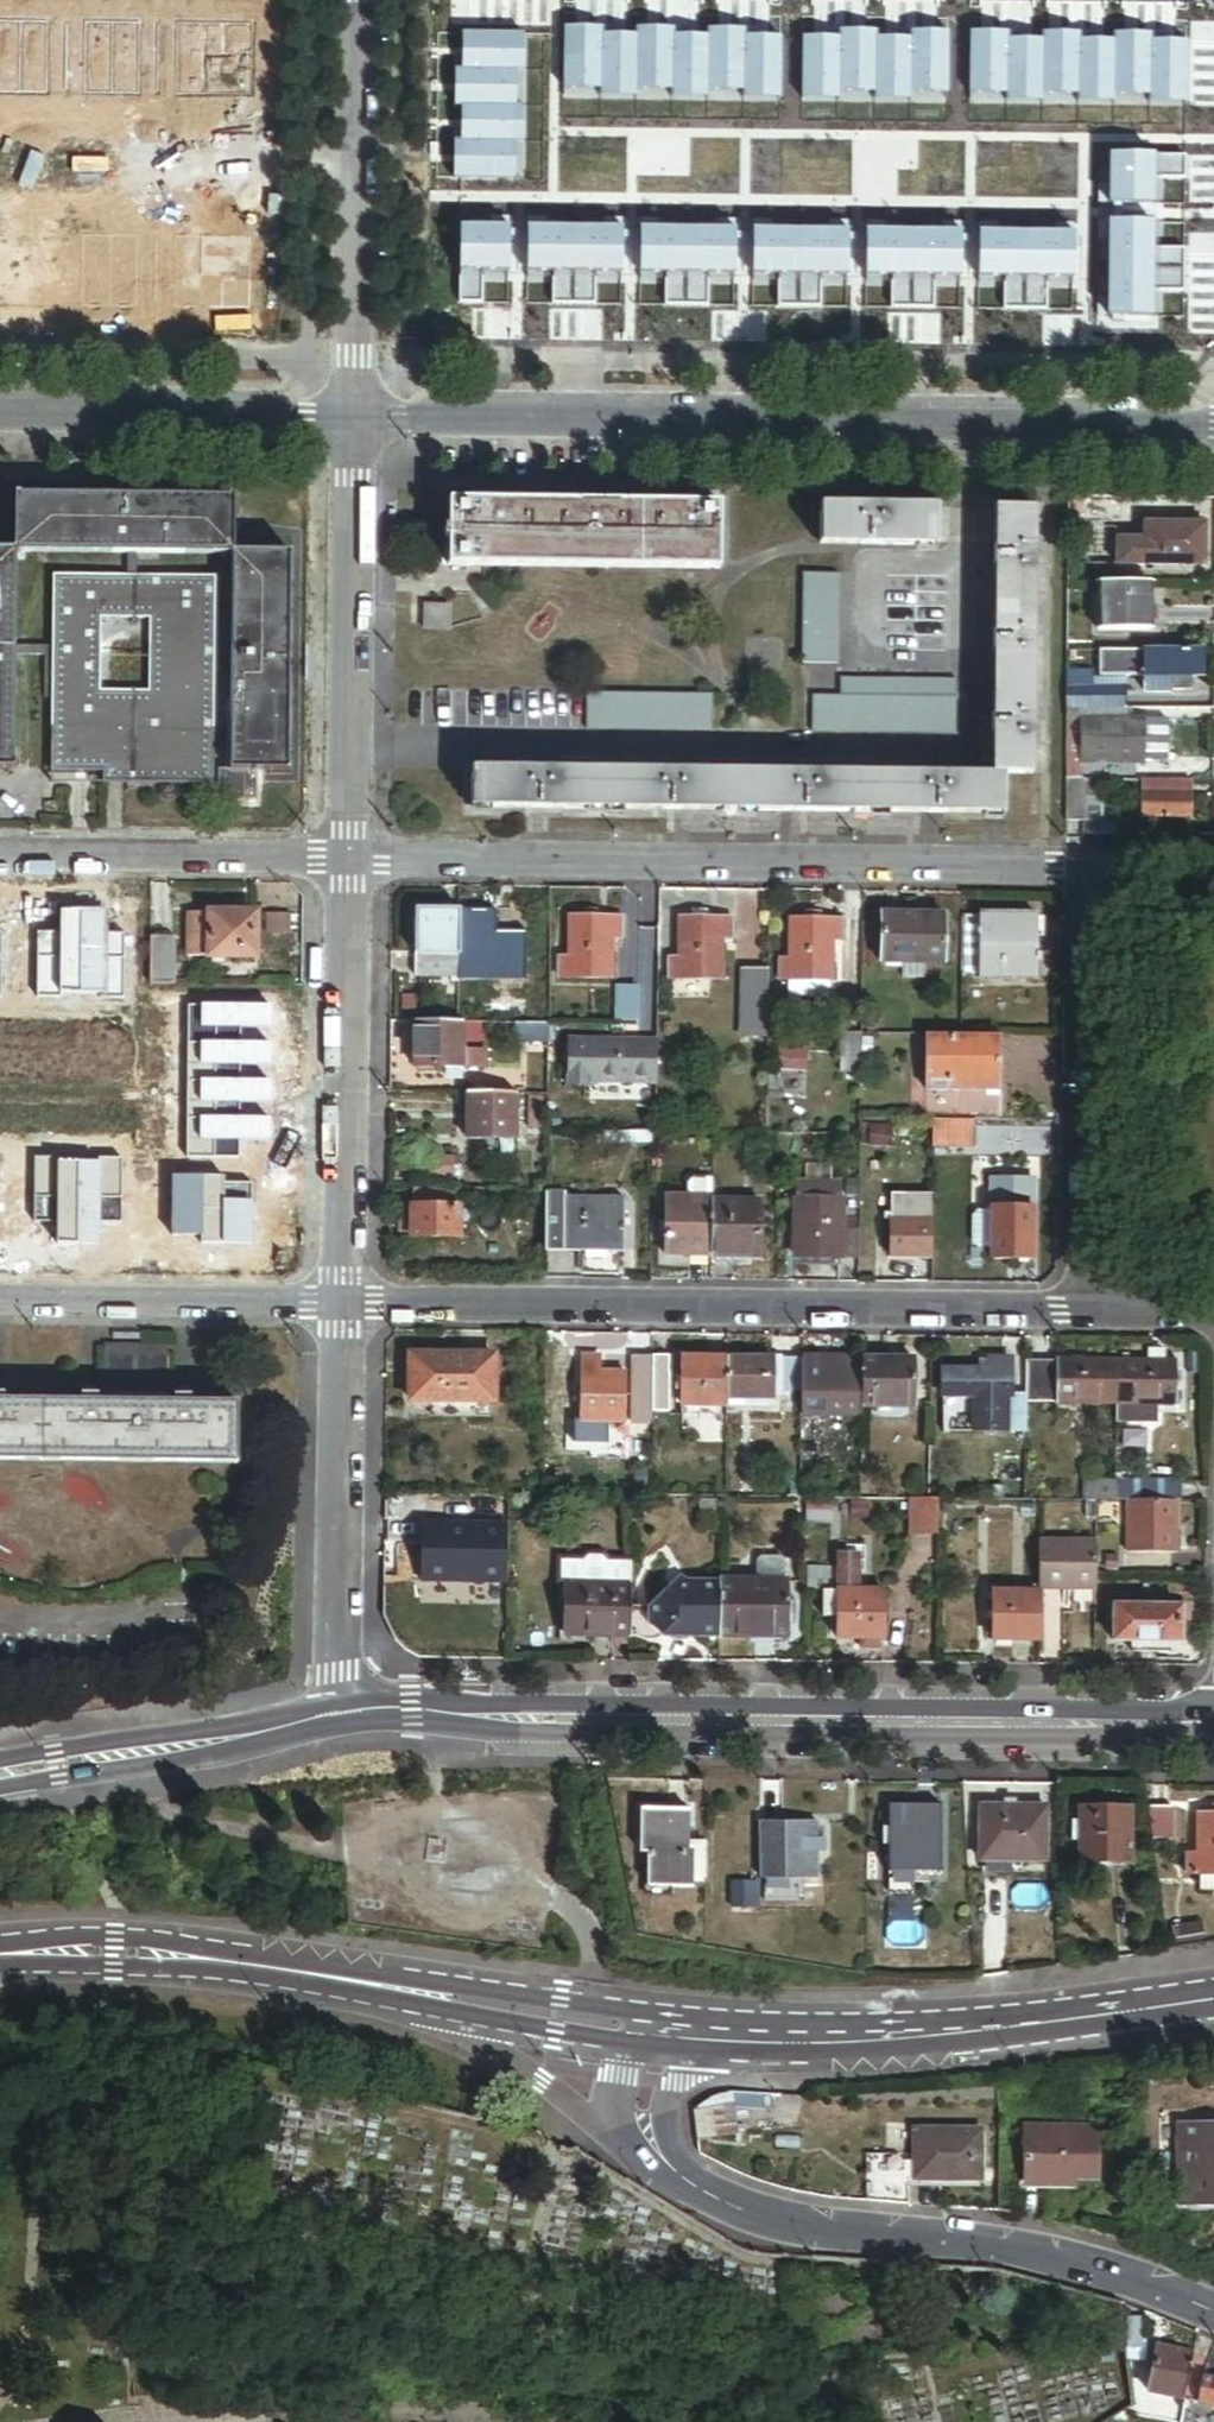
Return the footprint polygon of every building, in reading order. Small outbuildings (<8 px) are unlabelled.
[(715,86),(716,22),(609,20),(608,84),(715,86)] [(456,22),(455,130),(518,131),(520,23),(456,22)] [(775,23),(775,77),(876,77),(876,23),(775,23)] [(190,133),(254,134),(256,25),(192,24),(190,133)] [(1044,27),(936,24),(935,85),(1043,88),(1044,27)] [(125,56),(124,74),(154,76),(156,35),(128,33),(127,56),(125,56)] [(1132,33),(1130,141),(1194,142),(1196,35),(1132,33)] [(759,82),(760,39),(723,39),(722,81),(759,82)] [(192,196),(189,304),(253,305),(255,198),(192,196)] [(520,199),(454,198),(452,307),(518,308),(520,199)] [(1195,206),(1130,205),(1128,314),(1193,315),(1195,206)] [(115,240),(114,294),(132,295),(133,241),(115,240)] [(713,317),(714,252),(606,250),(605,316),(713,317)] [(1041,322),(1042,256),(934,254),(932,319),(1041,322)] [(770,261),(769,317),(876,318),(877,262),(770,261)] [(17,493),(17,551),(234,553),(235,495),(17,493)] [(720,503),(450,501),(449,568),(719,570),(720,503)] [(1119,502),(1068,502),(1068,525),(1106,526),(1106,520),(1119,520),(1119,502)] [(936,507),(818,506),(817,547),(935,548),(936,507)] [(992,777),(1004,777),(1032,777),(1033,509),(993,509),(992,777)] [(1205,525),(1137,524),(1137,540),(1137,565),(1204,566),(1205,525)] [(1137,540),(1112,540),(1111,565),(1137,565),(1137,540)] [(17,551),(0,551),(0,768),(14,768),(16,654),(16,647),(17,551)] [(293,554),(234,553),(233,706),(233,720),(232,769),(291,770),(293,554)] [(106,771),(106,783),(214,784),(216,576),(55,574),(55,647),(54,698),(53,771),(77,771),(88,771),(106,771)] [(838,575),(802,574),(802,665),(837,665),(838,575)] [(1149,630),(1149,583),(1096,583),(1096,629),(1149,630)] [(451,608),(426,609),(426,632),(452,631),(451,608)] [(16,647),(16,654),(47,655),(47,698),(54,698),(55,647),(16,647)] [(1143,676),(1143,650),(1099,649),(1098,676),(1143,676)] [(1202,650),(1143,650),(1143,676),(1143,691),(1182,691),(1182,676),(1189,676),(1202,676),(1202,650)] [(1092,687),(1093,669),(1067,669),(1067,686),(1092,687)] [(812,696),(811,733),(956,734),(957,681),(840,680),(840,696),(812,696)] [(1092,687),(1067,686),(1066,709),(1124,709),(1124,687),(1092,687)] [(712,696),(586,694),(585,730),(712,732),(712,696)] [(233,720),(233,706),(224,706),(223,720),(233,720)] [(1066,709),(1066,719),(1082,719),(1124,720),(1124,709),(1066,709)] [(1082,719),(1066,719),(1066,779),(1081,780),(1081,762),(1082,719)] [(1144,720),(1124,720),(1082,719),(1081,762),(1144,762),(1144,720)] [(1004,818),(1004,777),(992,777),(473,773),(472,814),(1004,818)] [(1066,779),(1065,821),(1087,822),(1087,817),(1087,780),(1081,780),(1066,779)] [(1163,780),(1143,780),(1142,793),(1163,794),(1163,780)] [(1190,781),(1163,780),(1163,794),(1190,794),(1190,781)] [(1190,794),(1163,794),(1142,793),(1142,817),(1190,818),(1190,794)] [(91,906),(90,971),(118,971),(119,907),(91,906)] [(184,908),(183,959),(258,960),(259,909),(184,908)] [(416,909),(416,957),(497,958),(497,910),(416,909)] [(266,933),(288,934),(289,914),(267,912),(266,933)] [(943,916),(881,915),(881,964),(909,964),(940,965),(942,965),(943,916)] [(611,940),(611,918),(597,917),(586,917),(570,917),(569,957),(559,957),(559,979),(611,980),(611,940)] [(623,918),(611,918),(611,940),(622,940),(623,918)] [(720,981),(720,941),(720,919),(707,919),(692,919),(680,918),(679,959),(669,959),(669,980),(720,981)] [(976,920),(964,920),(964,978),(976,978),(976,980),(1019,981),(1019,962),(1037,962),(1037,919),(976,918),(976,920)] [(720,919),(720,941),(732,941),(733,919),(720,919)] [(780,960),(779,981),(785,981),(827,982),(830,982),(831,942),(831,920),(819,920),(806,920),(790,920),(790,960),(780,960)] [(843,920),(831,920),(831,942),(843,942),(843,920)] [(131,938),(130,978),(173,979),(173,939),(131,938)] [(497,958),(416,957),(415,981),(496,982),(497,958)] [(1037,981),(1037,962),(1019,962),(1019,981),(1037,981)] [(940,965),(909,964),(908,975),(939,976),(940,965)] [(767,968),(738,967),(737,1037),(765,1038),(767,968)] [(827,982),(785,981),(785,998),(827,999),(827,982)] [(616,986),(615,1019),(640,1019),(640,986),(616,986)] [(511,997),(511,1023),(544,1023),(544,998),(540,998),(511,997)] [(869,1019),(863,1022),(870,1033),(876,1030),(869,1019)] [(462,1023),(414,1022),(413,1068),(463,1068),(462,1023)] [(485,1023),(462,1023),(463,1068),(485,1069),(485,1023)] [(275,1027),(212,1026),(210,1133),(273,1134),(275,1027)] [(862,1035),(841,1034),(841,1075),(861,1075),(861,1057),(862,1039),(862,1035)] [(960,1035),(929,1035),(929,1092),(1000,1093),(1002,1036),(960,1035)] [(656,1040),(564,1039),(563,1086),(587,1086),(587,1082),(656,1083),(656,1040)] [(873,1039),(862,1039),(861,1057),(873,1058),(873,1039)] [(803,1050),(775,1050),(774,1069),(802,1070),(803,1050)] [(515,1140),(515,1095),(466,1094),(466,1139),(515,1140)] [(558,1094),(546,1094),(546,1110),(546,1131),(561,1131),(561,1109),(558,1109),(558,1094)] [(546,1096),(528,1095),(527,1109),(546,1110),(546,1096)] [(970,1122),(934,1121),(933,1142),(970,1141),(970,1122)] [(894,1130),(860,1129),(860,1135),(860,1151),(893,1152),(894,1130)] [(423,1158),(423,1178),(452,1178),(452,1159),(423,1158)] [(687,1184),(686,1196),(709,1197),(709,1179),(693,1178),(687,1184)] [(795,1180),(794,1201),(839,1202),(840,1181),(795,1180)] [(1028,1182),(983,1181),(983,1212),(972,1212),(965,1218),(965,1244),(971,1251),(982,1251),(982,1261),(1010,1261),(1027,1261),(1028,1182)] [(777,1182),(777,1200),(789,1201),(789,1183),(777,1182)] [(82,1185),(81,1249),(115,1250),(116,1185),(82,1185)] [(458,1192),(412,1192),(411,1212),(410,1234),(410,1238),(457,1240),(458,1192)] [(709,1201),(709,1197),(686,1196),(666,1196),(666,1214),(666,1220),(666,1255),(708,1256),(709,1201)] [(199,1251),(256,1251),(256,1198),(199,1197),(199,1251)] [(564,1200),(545,1199),(544,1253),(563,1253),(563,1252),(564,1200)] [(892,1199),(892,1222),(933,1223),(933,1199),(892,1199)] [(624,1200),(564,1200),(563,1252),(563,1253),(583,1253),(583,1250),(609,1250),(624,1251),(624,1200)] [(760,1203),(709,1201),(708,1256),(759,1257),(760,1203)] [(838,1260),(839,1217),(839,1202),(794,1201),(793,1259),(838,1260)] [(410,1234),(411,1212),(399,1212),(399,1233),(410,1234)] [(858,1260),(859,1218),(839,1217),(838,1260),(858,1260)] [(891,1261),(932,1262),(933,1223),(892,1222),(891,1261)] [(164,1343),(100,1343),(99,1395),(164,1396),(164,1343)] [(1150,1352),(1150,1363),(1164,1363),(1164,1352),(1150,1352)] [(652,1353),(630,1353),(630,1421),(651,1421),(652,1389),(652,1353)] [(459,1401),(459,1356),(410,1355),(410,1401),(459,1401)] [(494,1356),(459,1356),(459,1401),(494,1401),(494,1400),(494,1368),(494,1356)] [(598,1358),(580,1358),(579,1394),(579,1401),(579,1423),(598,1423),(624,1423),(625,1374),(598,1374),(598,1358)] [(728,1401),(728,1359),(682,1359),(682,1378),(681,1388),(681,1408),(727,1408),(728,1401)] [(774,1359),(728,1359),(728,1401),(773,1401),(774,1392),(774,1359)] [(783,1359),(774,1359),(774,1392),(782,1392),(783,1359)] [(801,1392),(802,1360),(783,1359),(782,1392),(801,1392)] [(819,1360),(802,1360),(801,1392),(801,1397),(801,1419),(861,1420),(861,1409),(862,1397),(862,1360),(819,1360)] [(915,1361),(862,1360),(862,1397),(861,1409),(915,1410),(915,1361)] [(988,1361),(988,1373),(1011,1373),(1011,1361),(988,1361)] [(1056,1362),(1026,1362),(1026,1392),(1025,1403),(1056,1403),(1056,1362)] [(1117,1404),(1117,1363),(1056,1362),(1056,1403),(1117,1404)] [(1150,1363),(1117,1363),(1117,1404),(1159,1404),(1177,1404),(1177,1363),(1164,1363),(1150,1363)] [(494,1400),(511,1400),(511,1368),(494,1368),(494,1400)] [(1011,1373),(988,1373),(980,1373),(943,1373),(943,1396),(968,1397),(1011,1397),(1011,1392),(1011,1373)] [(79,1386),(79,1395),(92,1395),(93,1386),(79,1386)] [(172,1387),(172,1395),(186,1396),(186,1387),(172,1387)] [(782,1392),(774,1392),(773,1401),(782,1401),(782,1392)] [(1011,1397),(968,1397),(967,1432),(1025,1433),(1025,1403),(1026,1392),(1011,1392),(1011,1397)] [(233,1462),(234,1403),(187,1403),(171,1403),(94,1402),(78,1402),(3,1402),(0,1402),(0,1460),(233,1462)] [(1159,1404),(1117,1404),(1116,1421),(1159,1421),(1159,1404)] [(579,1423),(569,1423),(569,1437),(598,1438),(598,1423),(579,1423)] [(1084,1482),(1084,1502),(1096,1502),(1116,1502),(1116,1483),(1084,1482)] [(1147,1483),(1116,1483),(1116,1502),(1126,1502),(1147,1502),(1147,1483)] [(1177,1502),(1181,1502),(1181,1483),(1147,1483),(1147,1502),(1177,1502)] [(929,1500),(906,1500),(906,1537),(938,1538),(938,1500),(929,1500)] [(832,1501),(805,1501),(805,1523),(832,1524),(832,1501)] [(1147,1502),(1126,1502),(1126,1555),(1176,1555),(1177,1502),(1147,1502)] [(508,1583),(508,1526),(422,1525),(421,1582),(508,1583)] [(1096,1544),(1039,1544),(1039,1592),(1087,1593),(1095,1593),(1096,1576),(1096,1544)] [(566,1585),(629,1585),(629,1561),(607,1562),(601,1556),(586,1556),(581,1562),(558,1562),(559,1585),(566,1585)] [(756,1563),(756,1582),(786,1582),(786,1563),(781,1558),(760,1558),(756,1563)] [(831,1570),(831,1591),(837,1591),(858,1592),(859,1558),(831,1558),(831,1570)] [(1118,1558),(1103,1558),(1103,1573),(1117,1573),(1118,1558)] [(831,1570),(804,1569),(804,1591),(822,1591),(831,1591),(831,1570)] [(685,1585),(679,1579),(662,1596),(647,1610),(647,1632),(660,1642),(668,1634),(683,1639),(695,1640),(718,1640),(719,1585),(685,1585)] [(756,1582),(718,1582),(719,1585),(718,1640),(786,1640),(786,1582),(756,1582)] [(629,1637),(629,1585),(566,1585),(566,1636),(611,1637),(629,1637)] [(822,1591),(822,1620),(837,1620),(837,1591),(831,1591),(822,1591)] [(858,1592),(837,1591),(837,1620),(837,1640),(860,1640),(877,1640),(882,1641),(883,1592),(858,1592)] [(1038,1643),(1039,1593),(992,1593),(992,1611),(992,1619),(992,1642),(1038,1643)] [(1132,1644),(1161,1644),(1180,1645),(1181,1609),(1113,1608),(1113,1643),(1132,1644)] [(629,1637),(611,1637),(611,1645),(630,1644),(629,1637)] [(877,1640),(860,1640),(860,1649),(877,1649),(877,1640)] [(1160,1655),(1161,1644),(1132,1644),(1132,1655),(1160,1655)] [(889,1872),(940,1872),(940,1810),(891,1809),(889,1872)] [(1003,1810),(980,1809),(981,1863),(1045,1863),(1046,1809),(1014,1810),(1003,1810)] [(1129,1810),(1078,1809),(1078,1838),(1078,1847),(1078,1866),(1128,1867),(1129,1810)] [(689,1846),(689,1811),(642,1810),(641,1855),(647,1854),(648,1889),(688,1890),(688,1880),(689,1846)] [(1173,1810),(1146,1810),(1151,1843),(1173,1843),(1173,1810)] [(1213,1818),(1198,1818),(1197,1858),(1187,1858),(1187,1878),(1197,1878),(1213,1878),(1213,1818)] [(816,1825),(815,1825),(760,1825),(761,1881),(816,1880),(816,1825)] [(703,1847),(689,1846),(688,1880),(696,1880),(702,1874),(703,1847)] [(1197,1878),(1196,1892),(1213,1892),(1213,1878),(1197,1878)] [(759,1886),(732,1886),(732,1910),(758,1910),(759,1886)] [(1197,1925),(1169,1929),(1172,1944),(1199,1939),(1197,1925)] [(700,2146),(740,2142),(738,2104),(735,2093),(713,2098),(709,2100),(700,2108),(696,2111),(700,2141),(700,2146)] [(1176,2126),(1177,2211),(1213,2211),(1213,2126),(1176,2126)] [(913,2186),(979,2186),(978,2136),(912,2137),(912,2160),(913,2186)] [(1025,2163),(1025,2189),(1082,2189),(1082,2186),(1100,2186),(1100,2137),(1022,2137),(1022,2163),(1025,2163)] [(912,2160),(864,2161),(865,2211),(878,2212),(907,2214),(906,2188),(913,2188),(913,2186),(912,2160)] [(1153,2321),(1136,2319),(1133,2342),(1151,2343),(1153,2321)] [(1213,2342),(1197,2334),(1193,2354),(1186,2389),(1184,2401),(1213,2405),(1213,2366),(1210,2366),(1213,2342)] [(1133,2342),(1131,2342),(1133,2362),(1151,2363),(1151,2343),(1133,2342)] [(1151,2395),(1184,2401),(1186,2389),(1193,2354),(1159,2348),(1151,2395)]
